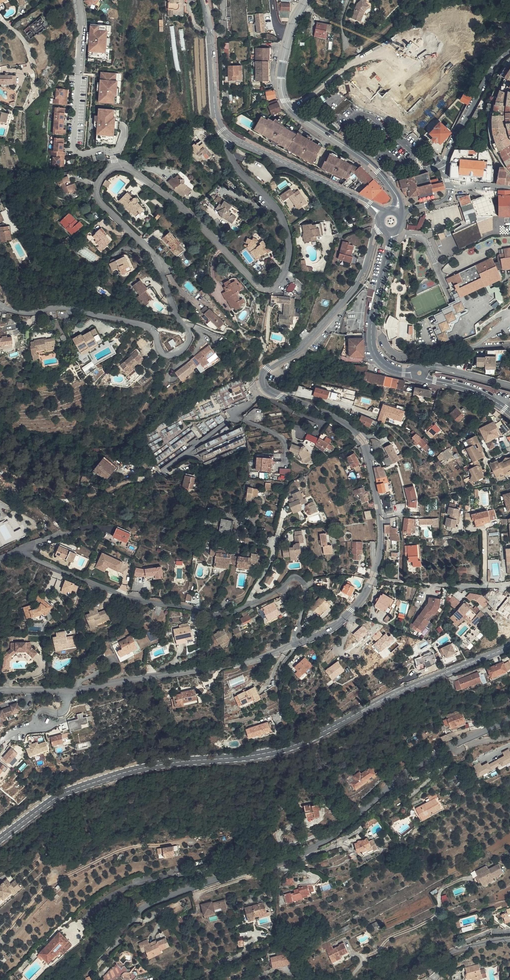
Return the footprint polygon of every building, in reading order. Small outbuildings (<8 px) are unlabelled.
[(1,12),(9,9),(5,0),(0,0),(0,9),(1,12)] [(166,11),(172,12),(173,12),(175,12),(176,12),(177,11),(177,10),(178,8),(178,6),(177,6),(177,2),(180,2),(180,0),(167,0),(166,11)] [(357,26),(361,18),(360,16),(362,14),(363,8),(362,7),(364,5),(363,3),(361,2),(354,8),(348,23),(357,26)] [(282,3),(282,17),(288,17),(289,17),(289,12),(291,12),(291,4),(282,3)] [(365,6),(364,5),(363,8),(365,10),(362,14),(361,18),(358,26),(360,27),(366,16),(370,12),(368,7),(365,6)] [(256,14),(258,33),(266,32),(264,13),(256,14)] [(52,31),(48,26),(46,27),(43,24),(39,27),(37,25),(24,35),(32,45),(39,40),(52,31)] [(326,28),(316,26),(314,37),(324,39),(325,35),(329,35),(330,29),(326,28)] [(93,63),(104,64),(105,49),(106,41),(106,38),(105,38),(106,29),(89,28),(89,37),(88,41),(91,41),(91,44),(88,44),(88,45),(85,45),(85,49),(88,49),(87,62),(93,63)] [(269,65),(268,52),(254,52),(254,84),(262,84),(268,84),(267,66),(269,65)] [(240,75),(239,65),(229,66),(230,80),(238,80),(237,75),(240,75)] [(508,84),(509,81),(509,80),(509,70),(507,73),(501,69),(496,76),(503,80),(508,84)] [(117,73),(102,72),(101,83),(101,90),(100,90),(99,94),(101,94),(100,102),(116,103),(116,95),(118,95),(118,88),(119,81),(117,81),(117,73)] [(14,75),(7,75),(0,75),(0,84),(2,84),(7,84),(14,84),(14,75)] [(64,103),(65,94),(55,93),(55,104),(52,104),(52,108),(66,109),(66,105),(62,105),(62,103),(64,103)] [(273,93),(264,95),(265,95),(265,102),(274,100),(273,93)] [(467,107),(470,100),(464,96),(460,102),(467,107)] [(504,100),(503,99),(496,97),(495,100),(494,103),(494,104),(502,105),(504,100)] [(477,122),(482,113),(486,102),(481,99),(471,119),(477,122)] [(280,114),(276,103),(267,107),(271,117),(280,114)] [(501,106),(502,105),(494,104),(494,106),(498,107),(496,114),(502,114),(503,107),(501,106)] [(418,106),(407,115),(412,120),(422,111),(418,106)] [(64,112),(55,112),(54,125),(61,126),(61,120),(64,120),(64,118),(64,112)] [(109,147),(113,147),(114,140),(114,132),(115,125),(115,121),(113,121),(114,114),(98,113),(98,120),(95,120),(94,125),(98,125),(97,127),(96,128),(96,129),(96,132),(97,132),(97,136),(96,146),(102,146),(109,147)] [(502,115),(502,114),(496,114),(492,113),(491,114),(491,122),(503,122),(502,118),(502,115)] [(312,162),(322,146),(298,132),(297,133),(286,127),(286,126),(276,118),(274,120),(269,117),(268,119),(262,116),(255,128),(272,138),(271,139),(279,144),(280,142),(289,148),(312,162)] [(61,132),(61,126),(54,125),(53,139),(62,139),(63,134),(63,132),(61,132)] [(449,137),(440,125),(435,130),(435,131),(430,135),(433,140),(431,142),(434,145),(436,143),(439,146),(449,137)] [(504,135),(493,136),(493,139),(494,139),(500,138),(501,142),(505,149),(509,147),(504,135)] [(495,154),(498,153),(505,149),(501,142),(496,144),(492,145),(495,154)] [(54,156),(61,157),(62,151),(64,151),(64,148),(64,143),(55,143),(54,156)] [(202,144),(199,147),(197,148),(196,146),(191,150),(196,156),(197,156),(200,159),(203,158),(207,162),(213,158),(206,149),(202,144)] [(501,159),(507,155),(509,153),(509,147),(505,149),(498,153),(500,158),(501,159)] [(348,179),(359,169),(335,156),(335,155),(331,153),(323,168),(335,174),(335,176),(342,179),(344,176),(348,179)] [(101,154),(96,156),(99,163),(106,160),(105,158),(103,159),(102,155),(101,154)] [(503,163),(509,159),(507,155),(501,159),(503,163)] [(63,157),(61,157),(54,156),(51,156),(51,160),(54,160),(53,171),(62,172),(63,162),(61,162),(61,160),(65,161),(66,157),(63,157)] [(450,169),(449,180),(458,181),(459,177),(481,179),(480,183),(490,184),(491,173),(491,169),(486,169),(486,172),(482,172),(483,166),(460,163),(459,169),(455,169),(455,166),(451,166),(450,169)] [(360,178),(367,186),(374,180),(361,167),(359,169),(348,179),(342,184),(349,187),(360,178)] [(504,170),(498,169),(495,186),(509,187),(509,180),(509,179),(504,174),(504,170)] [(433,195),(433,191),(431,180),(429,176),(428,173),(415,177),(419,195),(420,198),(433,195)] [(404,194),(407,198),(419,195),(415,177),(400,180),(402,190),(404,194)] [(176,178),(171,183),(170,181),(167,185),(174,193),(184,201),(186,198),(187,199),(191,195),(186,191),(187,190),(184,187),(185,186),(186,185),(186,183),(186,182),(185,181),(184,180),(182,180),(179,182),(176,178)] [(57,184),(59,189),(63,188),(67,197),(70,195),(72,198),(77,196),(73,188),(68,190),(66,186),(70,185),(69,180),(57,184)] [(386,204),(391,199),(374,180),(367,186),(360,193),(384,204),(386,204)] [(436,184),(435,180),(431,180),(433,191),(445,188),(443,182),(436,184)] [(303,206),(308,202),(300,190),(297,192),(297,191),(296,191),(295,191),(294,191),(292,188),(281,195),(285,201),(291,197),(297,206),(297,205),(299,208),(302,206),(303,206)] [(498,193),(497,219),(509,220),(509,194),(498,193)] [(136,202),(129,198),(123,206),(133,214),(134,213),(142,219),(144,217),(142,214),(145,210),(142,207),(142,205),(142,204),(141,203),(140,202),(139,202),(137,202),(136,202)] [(469,201),(473,215),(481,212),(476,198),(469,201)] [(225,201),(222,205),(220,203),(217,208),(220,211),(220,212),(223,217),(224,216),(234,223),(239,217),(234,214),(233,214),(229,211),(232,206),(225,201)] [(230,211),(238,216),(241,211),(233,206),(230,211)] [(69,216),(67,218),(73,225),(75,223),(69,216)] [(472,241),(480,237),(475,221),(473,217),(466,222),(466,223),(467,227),(472,241)] [(73,225),(67,218),(59,225),(70,237),(73,235),(74,236),(83,229),(79,225),(78,226),(75,223),(73,225)] [(317,236),(324,235),(322,223),(313,225),(313,223),(303,225),(305,233),(304,233),(305,242),(318,240),(317,236)] [(0,227),(2,242),(8,242),(7,240),(11,239),(10,226),(0,227)] [(112,245),(106,239),(101,233),(99,235),(98,235),(93,239),(97,243),(99,245),(98,247),(100,249),(98,251),(102,255),(108,250),(107,249),(112,245)] [(178,240),(171,234),(163,243),(167,246),(168,246),(177,253),(177,254),(181,258),(187,251),(181,246),(183,244),(178,239),(178,240)] [(254,241),(250,238),(247,244),(251,246),(251,248),(252,249),(252,250),(257,253),(253,256),(257,262),(262,259),(259,255),(262,253),(264,257),(269,254),(267,251),(271,247),(267,241),(263,244),(264,246),(262,247),(258,245),(260,240),(256,238),(254,241)] [(345,242),(340,258),(356,263),(358,256),(355,255),(355,253),(353,252),(354,246),(349,245),(350,243),(345,242)] [(506,270),(506,272),(509,271),(509,251),(503,252),(504,260),(503,260),(503,265),(497,266),(500,271),(506,270)] [(123,274),(128,271),(127,267),(131,266),(126,256),(117,260),(115,259),(114,259),(113,259),(112,261),(112,262),(110,263),(113,269),(117,267),(118,269),(119,269),(120,269),(123,274)] [(493,260),(475,268),(479,276),(462,283),(459,275),(449,278),(451,283),(454,290),(456,294),(452,296),(454,301),(450,303),(455,315),(464,312),(462,307),(463,306),(464,305),(464,304),(464,302),(463,298),(485,288),(485,290),(498,284),(495,278),(500,276),(493,260)] [(305,265),(301,266),(302,272),(312,274),(313,271),(306,269),(305,265)] [(475,268),(459,275),(462,283),(479,276),(475,268)] [(228,291),(226,292),(226,294),(222,296),(226,303),(228,302),(232,310),(235,309),(237,312),(241,310),(240,308),(245,305),(243,301),(240,303),(235,296),(241,292),(238,287),(236,288),(234,284),(230,286),(229,282),(224,284),(226,288),(228,291)] [(154,302),(149,296),(147,297),(146,295),(147,294),(149,293),(142,283),(134,289),(141,299),(138,301),(146,311),(150,308),(149,306),(154,302)] [(346,313),(365,312),(367,290),(365,290),(346,313)] [(497,301),(491,306),(495,311),(504,303),(503,291),(496,291),(497,301)] [(278,299),(278,305),(285,304),(285,316),(280,317),(280,323),(288,323),(288,324),(295,324),(295,318),(297,318),(297,310),(295,310),(295,299),(291,299),(278,299)] [(446,325),(453,322),(452,317),(455,315),(450,303),(446,304),(448,307),(440,310),(441,312),(432,316),(435,322),(432,323),(434,329),(431,331),(437,345),(446,341),(443,333),(449,331),(446,325)] [(209,320),(219,329),(225,324),(210,309),(204,315),(209,320)] [(364,332),(365,312),(346,313),(347,333),(364,332)] [(217,331),(219,329),(209,320),(205,325),(217,331)] [(94,332),(85,338),(82,340),(81,337),(72,343),(74,346),(76,345),(76,349),(79,354),(87,350),(88,351),(96,347),(96,345),(101,342),(94,332)] [(347,333),(349,339),(350,358),(365,357),(365,339),(364,332),(347,333)] [(11,345),(9,339),(6,339),(3,340),(3,338),(0,339),(0,347),(11,345)] [(142,345),(136,339),(131,345),(137,350),(142,345)] [(44,351),(53,349),(53,347),(54,346),(54,341),(46,342),(43,343),(43,341),(33,342),(34,344),(29,345),(30,348),(29,349),(30,356),(36,355),(36,353),(44,352),(44,351)] [(87,350),(79,354),(81,358),(102,345),(101,342),(96,345),(96,347),(88,351),(87,350)] [(190,362),(190,363),(195,369),(199,374),(218,359),(215,355),(213,356),(211,354),(213,352),(209,347),(194,359),(194,358),(190,362)] [(135,355),(129,361),(130,362),(120,372),(126,378),(132,372),(136,368),(138,369),(143,364),(135,355)] [(496,369),(497,356),(486,356),(486,357),(478,357),(477,366),(485,366),(485,369),(496,369)] [(221,362),(218,359),(199,374),(201,376),(221,362)] [(83,368),(88,374),(97,367),(92,361),(83,368)] [(175,376),(181,383),(188,378),(194,373),(192,371),(195,369),(190,363),(184,368),(185,370),(183,372),(181,370),(175,376)] [(366,379),(366,382),(376,384),(378,375),(367,372),(368,367),(353,366),(352,374),(364,375),(364,378),(366,379)] [(132,372),(126,378),(128,380),(134,373),(132,372)] [(385,377),(378,375),(376,384),(383,386),(385,377)] [(398,379),(391,378),(389,387),(396,388),(398,379)] [(396,388),(403,390),(405,381),(398,379),(396,388)] [(431,391),(414,387),(412,394),(429,398),(431,391)] [(314,397),(328,400),(330,391),(316,388),(314,397)] [(402,410),(392,407),(389,417),(399,420),(400,415),(402,410)] [(455,426),(463,420),(462,419),(466,415),(461,411),(458,414),(454,411),(447,418),(455,426)] [(361,425),(369,428),(372,420),(361,416),(359,423),(361,423),(361,425)] [(478,432),(485,446),(490,443),(500,438),(492,425),(478,432)] [(424,435),(430,441),(434,437),(428,431),(424,435)] [(317,444),(319,441),(309,435),(306,440),(317,444)] [(331,441),(323,436),(321,439),(329,444),(331,441)] [(415,446),(419,443),(414,438),(410,441),(413,444),(415,446)] [(473,448),(477,446),(473,438),(464,443),(468,451),(464,453),(473,470),(468,473),(466,469),(460,472),(464,479),(469,476),(471,480),(470,484),(474,485),(483,481),(480,476),(482,475),(476,464),(482,461),(479,456),(477,457),(473,448)] [(329,444),(321,439),(319,441),(317,444),(326,450),(327,448),(329,444)] [(377,442),(373,439),(371,440),(375,451),(379,449),(377,442)] [(425,449),(419,443),(415,446),(413,444),(411,446),(415,449),(417,448),(421,452),(425,449)] [(493,450),(490,443),(485,446),(488,453),(493,450)] [(290,451),(299,454),(301,447),(292,444),(290,451)] [(323,453),(326,450),(317,444),(315,447),(323,453)] [(301,447),(299,454),(303,459),(302,460),(307,463),(313,459),(306,449),(307,448),(306,447),(305,446),(304,446),(303,446),(301,447)] [(384,461),(386,467),(394,465),(391,458),(396,455),(392,446),(386,449),(390,459),(384,461)] [(481,453),(477,446),(473,448),(477,457),(479,456),(481,453)] [(450,461),(445,452),(438,456),(443,464),(450,461)] [(346,458),(351,466),(353,465),(355,467),(361,464),(354,453),(346,458)] [(394,465),(400,463),(398,459),(396,455),(391,458),(394,465)] [(256,470),(271,471),(273,458),(258,456),(256,470)] [(104,460),(117,470),(119,468),(107,457),(104,460)] [(108,481),(117,470),(104,460),(95,470),(100,474),(101,472),(105,475),(103,477),(108,481)] [(509,462),(509,464),(502,467),(501,465),(497,467),(496,464),(488,468),(495,480),(499,479),(500,481),(505,478),(507,477),(507,476),(509,474),(509,461),(509,462)] [(383,484),(387,483),(384,467),(381,468),(381,467),(375,468),(379,494),(385,492),(383,484)] [(280,468),(281,479),(291,478),(290,468),(280,468)] [(192,489),(196,477),(186,475),(183,485),(180,485),(180,487),(182,487),(181,493),(186,495),(187,488),(192,489)] [(406,488),(409,499),(410,499),(411,502),(410,502),(410,507),(417,507),(418,500),(414,486),(406,488)] [(365,490),(364,487),(358,489),(363,502),(369,500),(368,496),(369,494),(369,493),(369,492),(368,491),(367,490),(365,490)] [(297,506),(303,503),(302,499),(300,500),(296,491),(289,494),(290,497),(292,502),(287,503),(285,504),(285,505),(288,511),(298,508),(297,506)] [(305,506),(304,505),(303,503),(297,506),(298,508),(288,511),(289,514),(301,509),(303,509),(302,508),(303,506),(305,506)] [(305,517),(308,516),(305,508),(311,506),(310,503),(304,505),(305,506),(303,506),(302,508),(303,509),(301,509),(304,516),(305,517)] [(314,514),(311,506),(305,508),(308,516),(314,514)] [(473,529),(477,528),(477,526),(480,525),(486,524),(486,523),(488,522),(485,512),(484,512),(469,517),(470,522),(473,529)] [(453,532),(454,527),(454,524),(456,524),(458,517),(455,517),(456,514),(452,514),(446,513),(445,518),(447,518),(447,522),(444,522),(443,530),(453,532)] [(219,531),(232,533),(234,520),(222,518),(219,531)] [(410,534),(410,533),(412,519),(404,519),(402,533),(410,534)] [(390,541),(398,541),(398,533),(397,533),(397,529),(390,529),(390,525),(383,526),(383,529),(383,535),(387,534),(388,537),(390,537),(390,541)] [(132,535),(117,528),(113,537),(128,543),(132,535)] [(324,548),(323,536),(318,536),(319,549),(321,549),(322,556),(330,555),(329,547),(327,548),(324,548)] [(299,539),(292,540),(292,544),(289,548),(286,548),(287,556),(287,558),(294,556),(294,555),(299,554),(297,544),(300,544),(299,539)] [(362,542),(356,542),(356,550),(352,550),(352,555),(355,555),(355,561),(359,561),(359,555),(362,555),(362,542)] [(61,545),(57,554),(74,562),(78,553),(61,545)] [(418,566),(417,560),(416,545),(404,546),(404,549),(404,556),(407,555),(408,560),(410,560),(410,567),(418,566)] [(229,568),(233,556),(232,556),(232,554),(229,554),(229,557),(225,557),(225,553),(227,554),(227,550),(218,549),(212,548),(211,553),(217,553),(217,555),(216,555),(215,567),(229,568)] [(103,552),(96,566),(105,571),(108,566),(109,563),(116,566),(119,560),(103,552)] [(237,557),(236,564),(239,564),(238,568),(252,569),(253,563),(257,563),(258,554),(252,554),(252,557),(242,556),(242,557),(237,557)] [(124,562),(119,560),(116,566),(109,563),(108,566),(120,571),(124,562)] [(163,566),(146,568),(147,575),(157,574),(157,579),(164,578),(163,566)] [(144,569),(137,567),(136,574),(143,575),(144,569)] [(269,574),(265,581),(270,584),(275,577),(269,574)] [(78,592),(80,583),(65,580),(62,593),(67,594),(68,590),(78,592)] [(348,600),(352,591),(348,590),(345,588),(345,589),(343,589),(340,596),(348,600)] [(471,601),(474,597),(484,607),(488,603),(474,589),(466,596),(471,601)] [(392,600),(382,594),(380,597),(379,597),(378,597),(377,597),(377,598),(377,600),(378,600),(376,604),(376,605),(376,606),(376,607),(377,607),(378,608),(379,607),(380,606),(387,610),(392,600)] [(24,606),(27,618),(52,612),(47,595),(37,598),(39,606),(32,607),(32,604),(24,606)] [(454,595),(448,601),(454,607),(460,601),(454,595)] [(320,616),(332,607),(325,597),(311,607),(314,611),(316,610),(320,616)] [(482,611),(480,614),(478,615),(471,608),(471,607),(466,602),(466,603),(465,602),(457,611),(458,612),(451,617),(459,625),(465,619),(469,623),(472,621),(477,626),(483,620),(482,619),(486,615),(482,611)] [(264,610),(269,619),(281,614),(276,604),(264,610)] [(435,609),(435,605),(427,605),(424,609),(431,614),(433,616),(437,610),(435,609)] [(96,620),(97,623),(110,618),(107,609),(100,611),(98,606),(91,609),(93,612),(87,614),(90,623),(96,620)] [(478,615),(480,614),(472,606),(471,607),(471,608),(478,615)] [(431,614),(424,609),(420,615),(427,620),(431,614)] [(241,618),(243,623),(252,619),(250,614),(241,618)] [(425,627),(429,622),(427,620),(420,615),(416,621),(425,627)] [(422,632),(425,627),(416,621),(413,626),(411,625),(408,629),(415,631),(417,629),(422,632)] [(363,625),(354,634),(360,640),(369,631),(363,625)] [(189,626),(182,627),(182,630),(181,631),(175,632),(178,637),(176,638),(178,647),(194,643),(190,628),(189,628),(189,626)] [(223,629),(219,631),(220,632),(212,637),(216,645),(222,642),(221,641),(228,637),(223,629)] [(63,645),(63,648),(77,645),(75,635),(67,637),(66,630),(59,632),(60,636),(53,638),(55,646),(63,645)] [(148,632),(151,640),(158,638),(155,630),(148,632)] [(387,633),(375,643),(381,651),(395,638),(391,634),(389,636),(387,633)] [(119,657),(126,653),(123,647),(130,644),(133,650),(138,647),(135,642),(137,641),(133,634),(127,637),(127,638),(112,646),(119,657)] [(21,642),(21,651),(25,651),(30,654),(34,649),(30,646),(28,646),(27,641),(21,642)] [(7,652),(10,656),(16,651),(21,651),(21,642),(11,642),(12,649),(7,652)] [(440,648),(445,657),(456,652),(451,642),(440,648)] [(126,653),(133,650),(130,644),(123,647),(126,653)] [(133,650),(126,653),(119,657),(121,661),(127,659),(128,660),(137,656),(133,650)] [(25,651),(21,651),(21,655),(25,655),(31,659),(33,657),(30,654),(25,651)] [(428,655),(420,658),(421,660),(415,661),(415,662),(416,665),(415,665),(417,670),(423,669),(431,666),(434,664),(433,661),(435,660),(433,654),(429,656),(428,655)] [(301,675),(305,672),(313,665),(305,657),(294,666),(297,669),(296,670),(301,675)] [(487,669),(491,677),(506,670),(509,668),(506,660),(501,662),(487,669)] [(338,661),(327,670),(333,679),(344,670),(338,661)] [(481,681),(478,673),(454,681),(456,690),(481,681)] [(239,696),(244,706),(255,700),(256,703),(262,700),(255,688),(239,696)] [(176,703),(175,703),(176,709),(183,708),(183,706),(196,704),(194,693),(183,696),(183,697),(176,699),(176,703)] [(244,706),(239,696),(236,697),(241,707),(244,706)] [(21,709),(18,702),(11,704),(12,705),(0,710),(0,722),(3,721),(6,719),(5,717),(15,713),(14,711),(21,709)] [(175,703),(173,704),(174,711),(197,707),(196,704),(183,706),(183,708),(176,709),(175,703)] [(447,718),(449,724),(451,727),(465,721),(461,712),(447,718)] [(79,718),(69,721),(71,730),(83,727),(82,723),(88,721),(87,716),(84,717),(83,713),(78,714),(79,718)] [(249,728),(252,736),(257,735),(258,736),(259,736),(260,736),(262,736),(262,735),(263,733),(265,732),(266,734),(271,733),(270,730),(272,729),(269,721),(260,724),(261,727),(257,728),(256,726),(255,724),(248,726),(249,728)] [(444,742),(453,739),(451,733),(442,736),(444,742)] [(62,734),(51,737),(54,745),(64,742),(62,734)] [(31,747),(27,748),(30,756),(49,749),(46,741),(39,744),(38,741),(30,744),(31,747)] [(12,748),(4,757),(10,762),(18,753),(12,748)] [(503,753),(504,756),(497,760),(498,761),(500,765),(501,767),(509,763),(509,752),(509,750),(503,753)] [(491,769),(500,765),(498,761),(489,765),(491,769)] [(445,763),(438,765),(441,771),(448,769),(445,763)] [(489,765),(488,764),(481,767),(480,764),(474,767),(476,770),(474,771),(477,777),(491,771),(491,769),(489,765)] [(359,773),(353,777),(355,780),(350,784),(353,789),(374,774),(371,769),(361,776),(359,773)] [(413,806),(416,814),(425,810),(426,813),(438,808),(435,798),(437,797),(436,793),(428,795),(429,799),(413,806)] [(327,810),(335,807),(330,794),(322,797),(327,810)] [(318,815),(321,815),(320,808),(310,810),(310,807),(304,808),(306,821),(319,819),(318,815)] [(364,829),(376,821),(372,817),(361,824),(364,829)] [(360,852),(362,857),(376,852),(373,842),(367,844),(366,840),(362,842),(360,841),(358,842),(357,842),(356,844),(353,845),(355,854),(360,852)] [(159,858),(175,856),(174,846),(158,847),(159,858)] [(473,872),(475,876),(478,882),(480,886),(489,882),(488,879),(490,878),(500,873),(496,865),(485,870),(484,866),(473,872)] [(0,886),(0,900),(5,896),(6,897),(14,890),(13,889),(16,886),(13,882),(9,878),(3,883),(3,884),(4,885),(2,887),(1,885),(0,885),(0,886)] [(282,883),(283,888),(285,888),(285,887),(294,886),(293,878),(286,879),(286,883),(282,883)] [(17,879),(13,882),(16,886),(13,889),(14,890),(16,893),(24,886),(17,879)] [(294,895),(294,893),(291,894),(290,893),(285,894),(287,903),(303,900),(303,899),(308,898),(307,895),(310,895),(310,893),(308,887),(298,888),(299,890),(299,893),(294,895)] [(214,901),(204,904),(208,917),(219,914),(218,911),(216,908),(224,905),(224,908),(230,906),(226,898),(215,903),(214,901)] [(256,915),(269,912),(266,900),(246,906),(250,920),(257,918),(256,915)] [(505,921),(509,919),(509,909),(506,910),(507,914),(504,915),(504,914),(502,914),(501,914),(501,915),(501,916),(501,917),(502,918),(504,918),(505,921)] [(42,948),(43,948),(52,957),(69,942),(59,931),(54,936),(55,938),(53,940),(52,938),(42,948)] [(168,940),(172,948),(176,946),(171,938),(168,940)] [(172,948),(168,940),(162,943),(163,945),(158,948),(156,944),(154,941),(145,946),(147,951),(150,949),(152,953),(156,960),(168,954),(167,951),(172,948)] [(52,957),(43,948),(40,951),(50,961),(55,956),(57,957),(61,953),(63,954),(72,945),(69,942),(52,957)] [(335,962),(342,959),(341,957),(349,954),(346,945),(341,947),(341,948),(334,950),(332,942),(324,944),(325,949),(327,949),(331,960),(335,959),(335,962)] [(268,963),(269,972),(278,971),(279,972),(287,971),(286,959),(281,960),(282,961),(268,963)] [(126,979),(141,979),(142,979),(135,972),(132,973),(129,970),(127,972),(121,966),(108,979),(121,979),(121,977),(126,977),(126,979)] [(482,975),(477,976),(475,970),(461,976),(463,979),(484,979),(482,975)]
